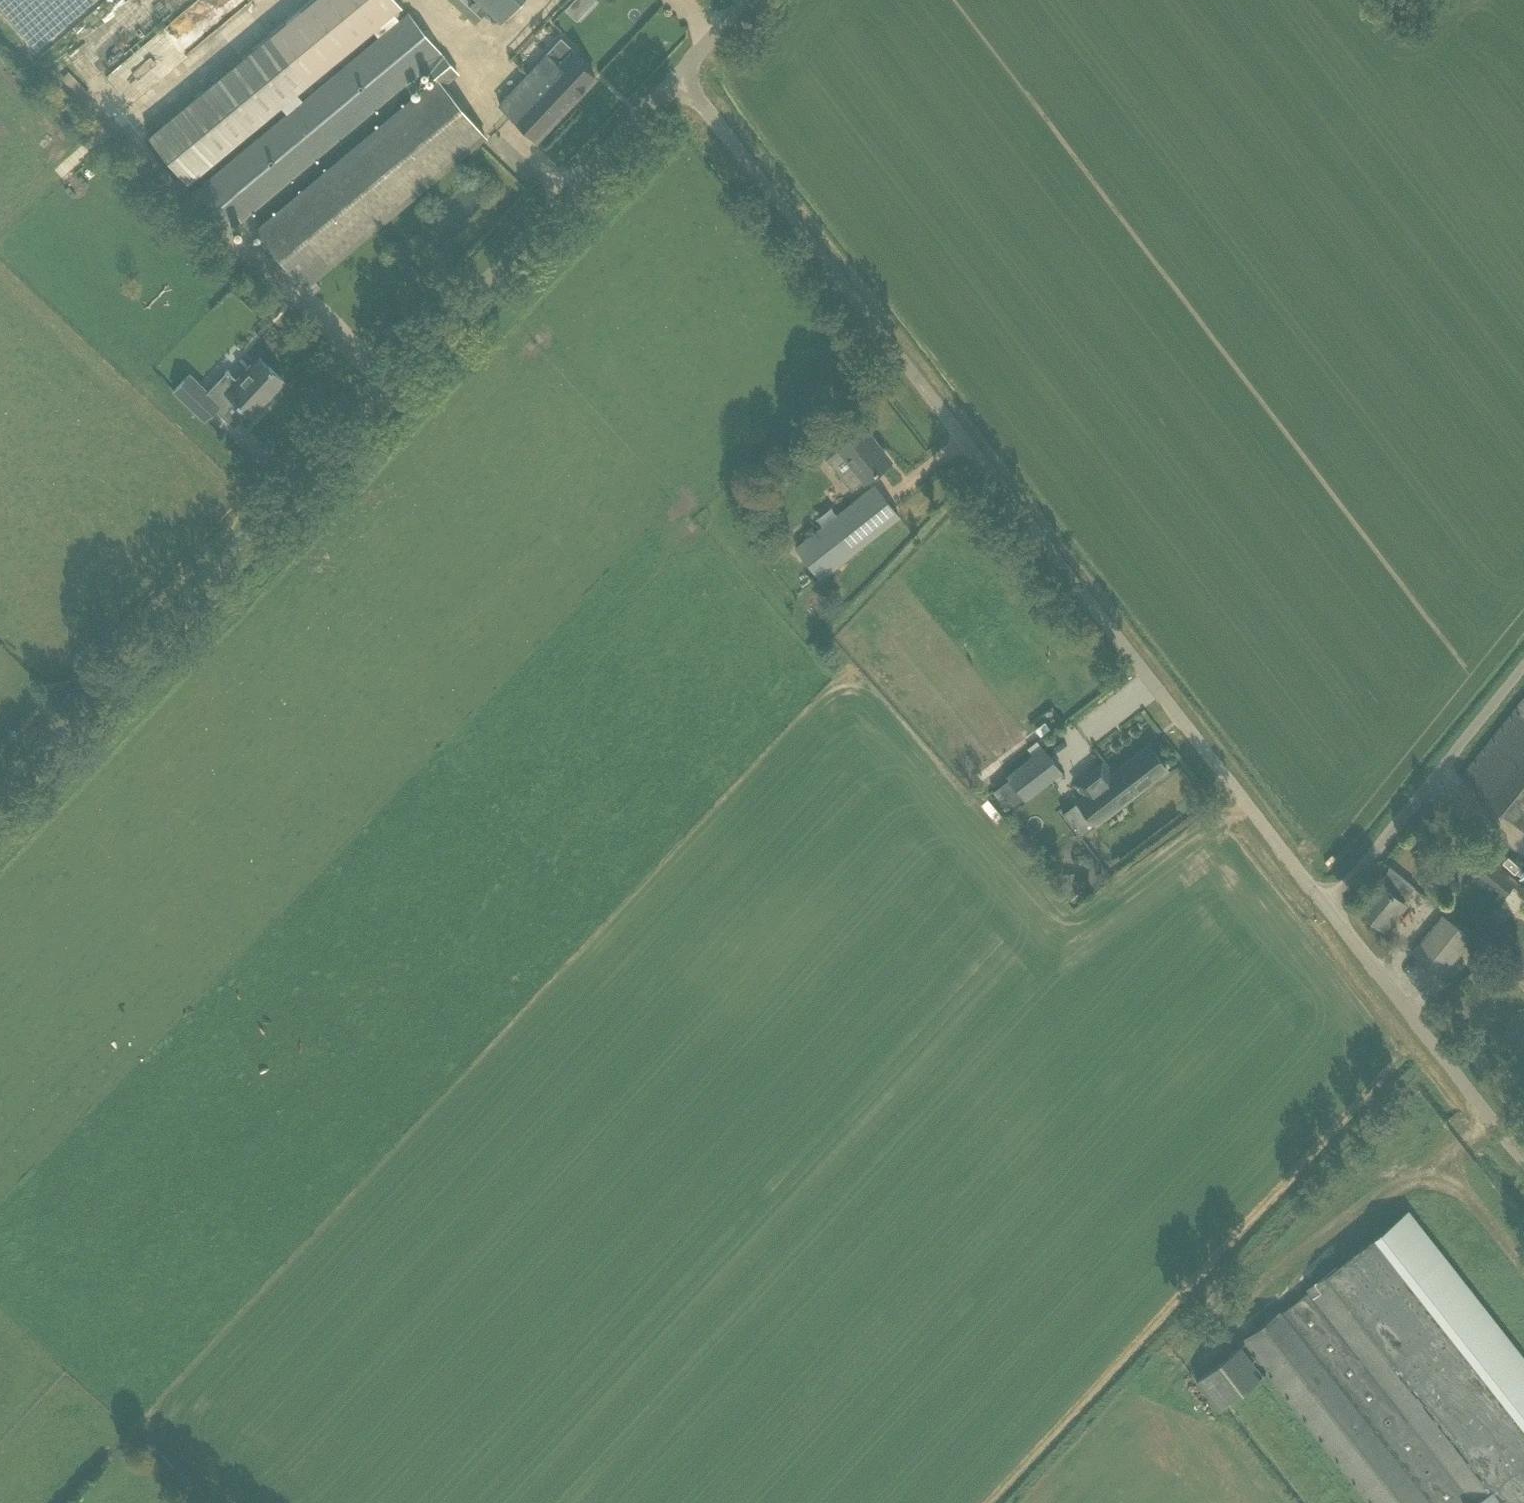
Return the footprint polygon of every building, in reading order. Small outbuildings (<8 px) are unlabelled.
[(187,181),(402,7),(397,0),(310,0),(146,133),(187,181)] [(477,1),(475,3),(472,0),(453,0),(466,13),(476,22),(487,10),(502,23),(523,0),(476,0),(477,1)] [(566,9),(577,19),(595,0),(574,0),(566,9)] [(187,5),(173,21),(186,33),(201,18),(187,5)] [(443,85),(457,74),(408,15),(215,177),(214,175),(195,191),(230,232),(249,217),(319,158),(426,67),(435,80),(256,230),(304,287),(485,136),(443,85)] [(546,54),(499,103),(522,125),(537,138),(595,76),(570,53),(574,49),(562,37),(546,54)] [(217,381),(208,390),(221,402),(217,406),(235,423),(246,411),(251,415),(284,380),(269,366),(258,356),(237,378),(226,390),(217,381)] [(175,388),(206,419),(217,406),(221,402),(191,372),(175,388)] [(863,427),(848,440),(840,446),(835,439),(822,449),(853,488),(887,461),(873,443),(874,442),(863,427)] [(900,517),(875,485),(795,545),(820,579),(900,517)] [(1459,777),(1523,829),(1523,697),(1459,777)] [(1025,800),(1062,771),(1043,745),(1005,774),(1008,778),(992,790),(1007,808),(1022,796),(1025,800)] [(1063,812),(1081,835),(1167,768),(1149,745),(1063,812)] [(1488,857),(1475,872),(1499,891),(1492,899),(1499,904),(1517,881),(1488,857)] [(1383,927),(1396,912),(1415,887),(1389,866),(1357,906),(1383,927)] [(1075,879),(1074,871),(1064,872),(1065,879),(1075,879)] [(1441,974),(1454,958),(1471,936),(1442,914),(1412,951),(1441,974)] [(1287,1308),(1242,1344),(1369,1502),(1523,1502),(1523,1355),(1408,1208),(1347,1260),(1301,1296),(1287,1308)] [(1240,1343),(1194,1379),(1218,1409),(1264,1373),(1240,1343)]
